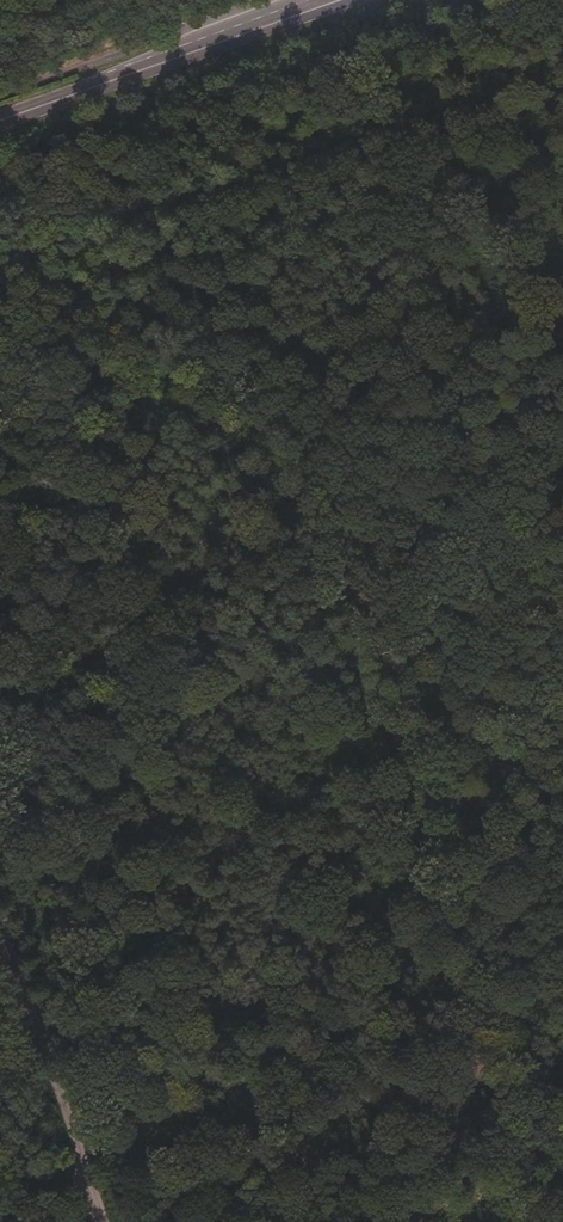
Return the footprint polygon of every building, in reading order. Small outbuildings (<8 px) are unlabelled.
[(163,18),(167,30),(178,26),(172,14),(163,18)]
